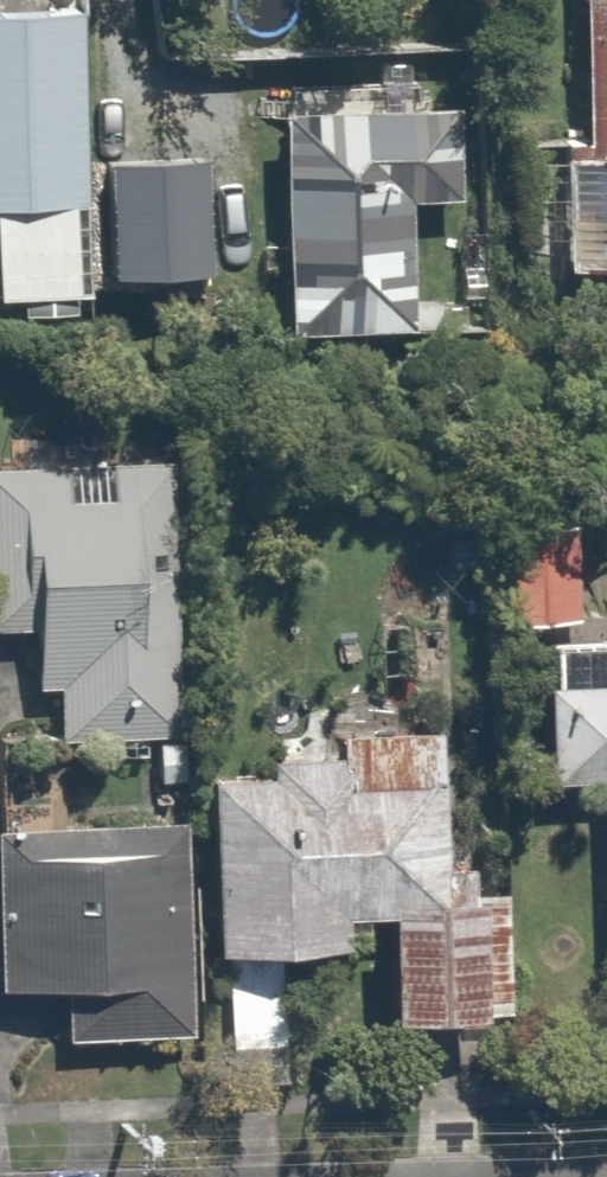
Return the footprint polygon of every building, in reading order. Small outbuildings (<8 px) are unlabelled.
[(58,202),(59,0),(0,0),(0,201),(58,202)] [(561,229),(561,303),(561,348),(606,348),(606,0),(561,0),(561,122),(511,122),(511,229),(561,229)] [(395,174),(432,175),(434,100),(281,97),(276,315),(391,318),(395,174)] [(0,450),(0,692),(4,724),(163,706),(133,435),(0,450)] [(567,531),(499,533),(501,609),(570,607),(567,531)] [(598,594),(602,710),(606,710),(606,594),(598,594)] [(593,763),(597,906),(606,906),(606,735),(592,736),(576,736),(573,664),(524,665),(527,765),(593,763)] [(435,749),(194,750),(194,936),(350,936),(350,988),(490,988),(489,877),(436,877),(435,749)] [(0,817),(0,972),(51,973),(51,1034),(169,1035),(170,818),(0,817)]
